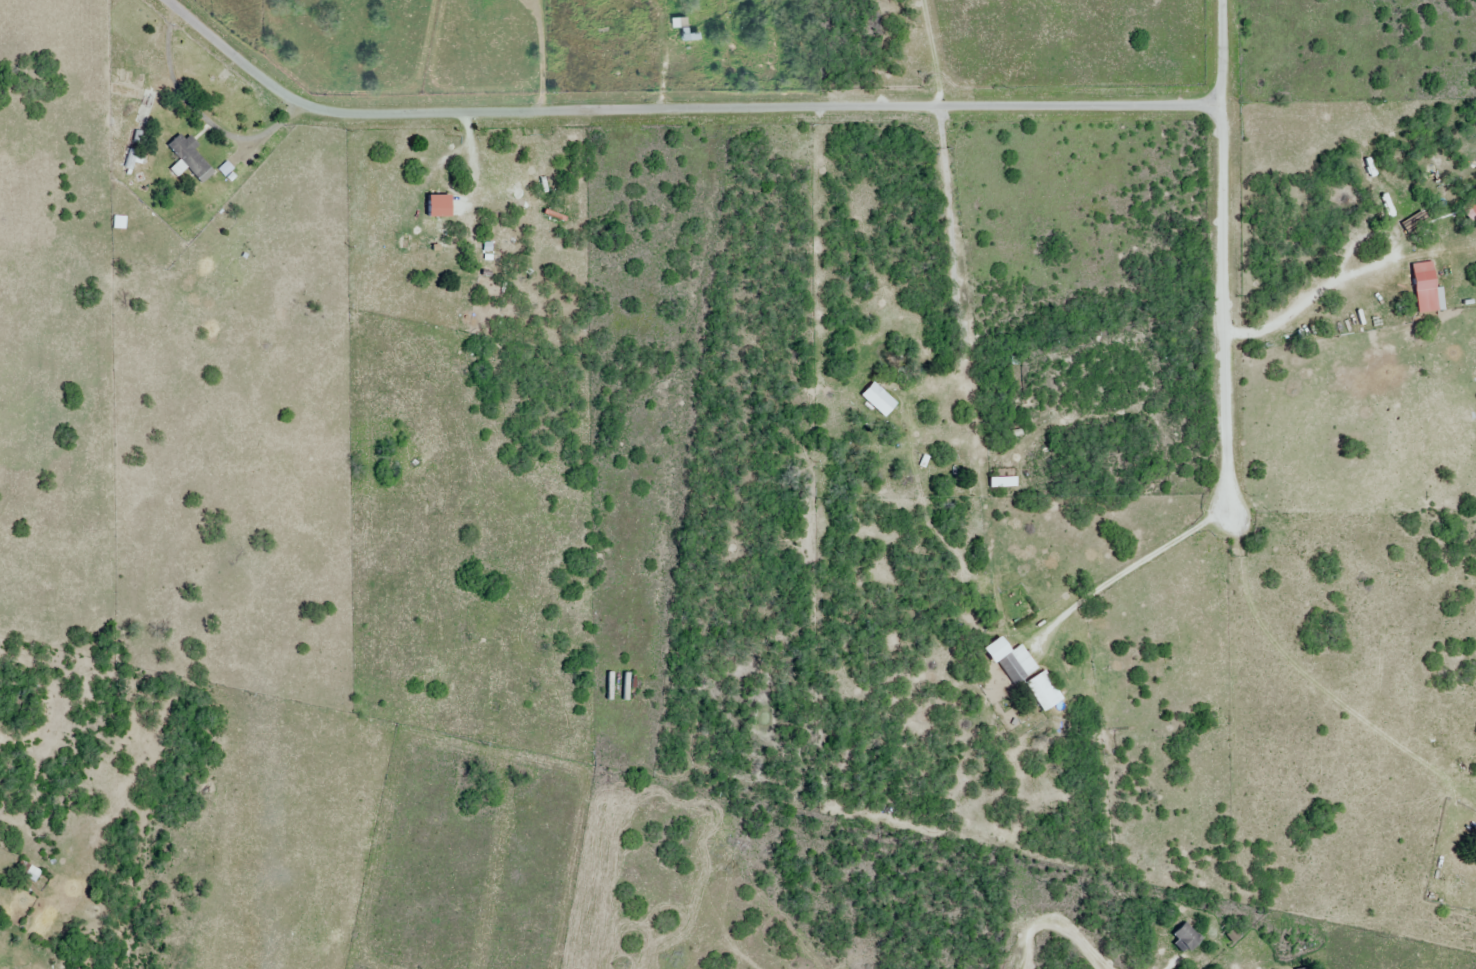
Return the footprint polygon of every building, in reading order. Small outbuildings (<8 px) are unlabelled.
[(680,42),(697,42),(697,31),(680,31),(680,42)] [(194,151),(197,148),(183,133),(167,147),(181,162),(171,171),(177,177),(187,168),(199,180),(211,169),(194,151)] [(453,218),(453,195),(428,195),(428,218),(453,218)] [(1430,224),(1424,212),(1401,223),(1407,235),(1430,224)] [(1410,261),(1410,270),(1432,270),(1432,261),(1410,261)] [(861,396),(884,419),(897,405),(875,382),(861,396)] [(990,488),(1016,488),(1016,478),(990,478),(990,488)] [(1022,645),(1012,652),(1002,637),(986,648),(1012,687),(1038,670),(1022,645)] [(1024,685),(1043,713),(1063,699),(1044,671),(1024,685)] [(35,883),(41,873),(22,862),(15,872),(35,883)] [(1172,935),(1191,953),(1203,941),(1185,923),(1172,935)]
